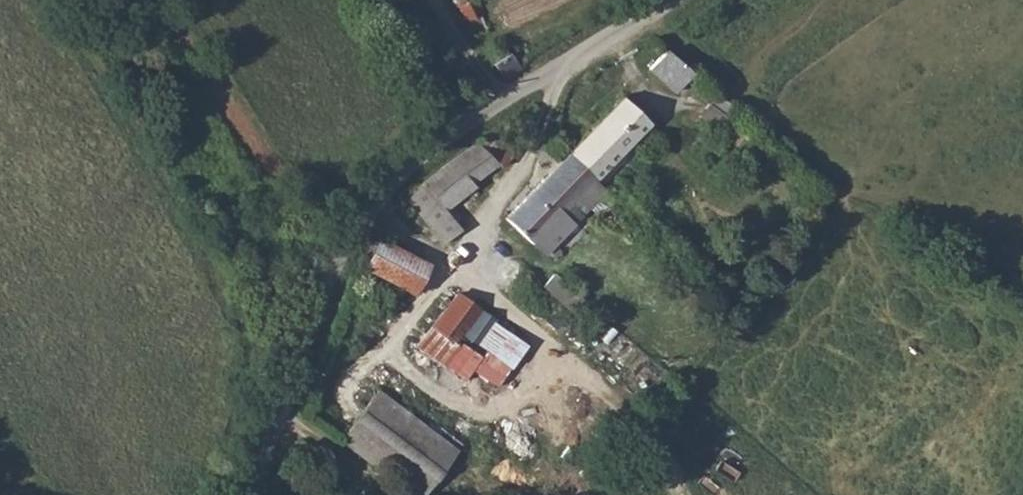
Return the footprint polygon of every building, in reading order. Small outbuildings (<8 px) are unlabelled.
[(461,4),(458,6),(465,21),(467,20),(480,14),(481,14),(480,12),(478,7),(476,2),(476,0),(459,0),(461,4)] [(493,64),(505,79),(510,76),(515,73),(515,72),(521,68),(511,54),(509,52),(506,54),(505,49),(503,46),(499,45),(495,45),(492,48),(490,50),(489,55),(490,58),(492,60),(497,62),(493,64)] [(693,70),(665,46),(649,67),(676,92),(693,70)] [(716,91),(699,115),(720,131),(730,118),(726,114),(733,105),(716,91)] [(621,95),(567,152),(593,180),(648,122),(621,95)] [(427,178),(397,205),(409,217),(415,212),(444,243),(461,228),(456,221),(462,217),(452,204),(463,194),(469,201),(489,183),(484,176),(499,163),(501,165),(521,148),(501,124),(472,144),(427,178)] [(539,249),(543,252),(573,221),(562,209),(571,202),(582,212),(590,203),(603,190),(593,180),(567,152),(506,217),(539,249)] [(362,269),(416,292),(431,258),(376,235),(362,269)] [(582,298),(554,271),(542,284),(569,312),(582,298)] [(512,367),(530,340),(455,289),(415,346),(446,367),(467,336),(512,367)] [(339,438),(412,494),(420,494),(454,452),(374,390),(339,438)]
